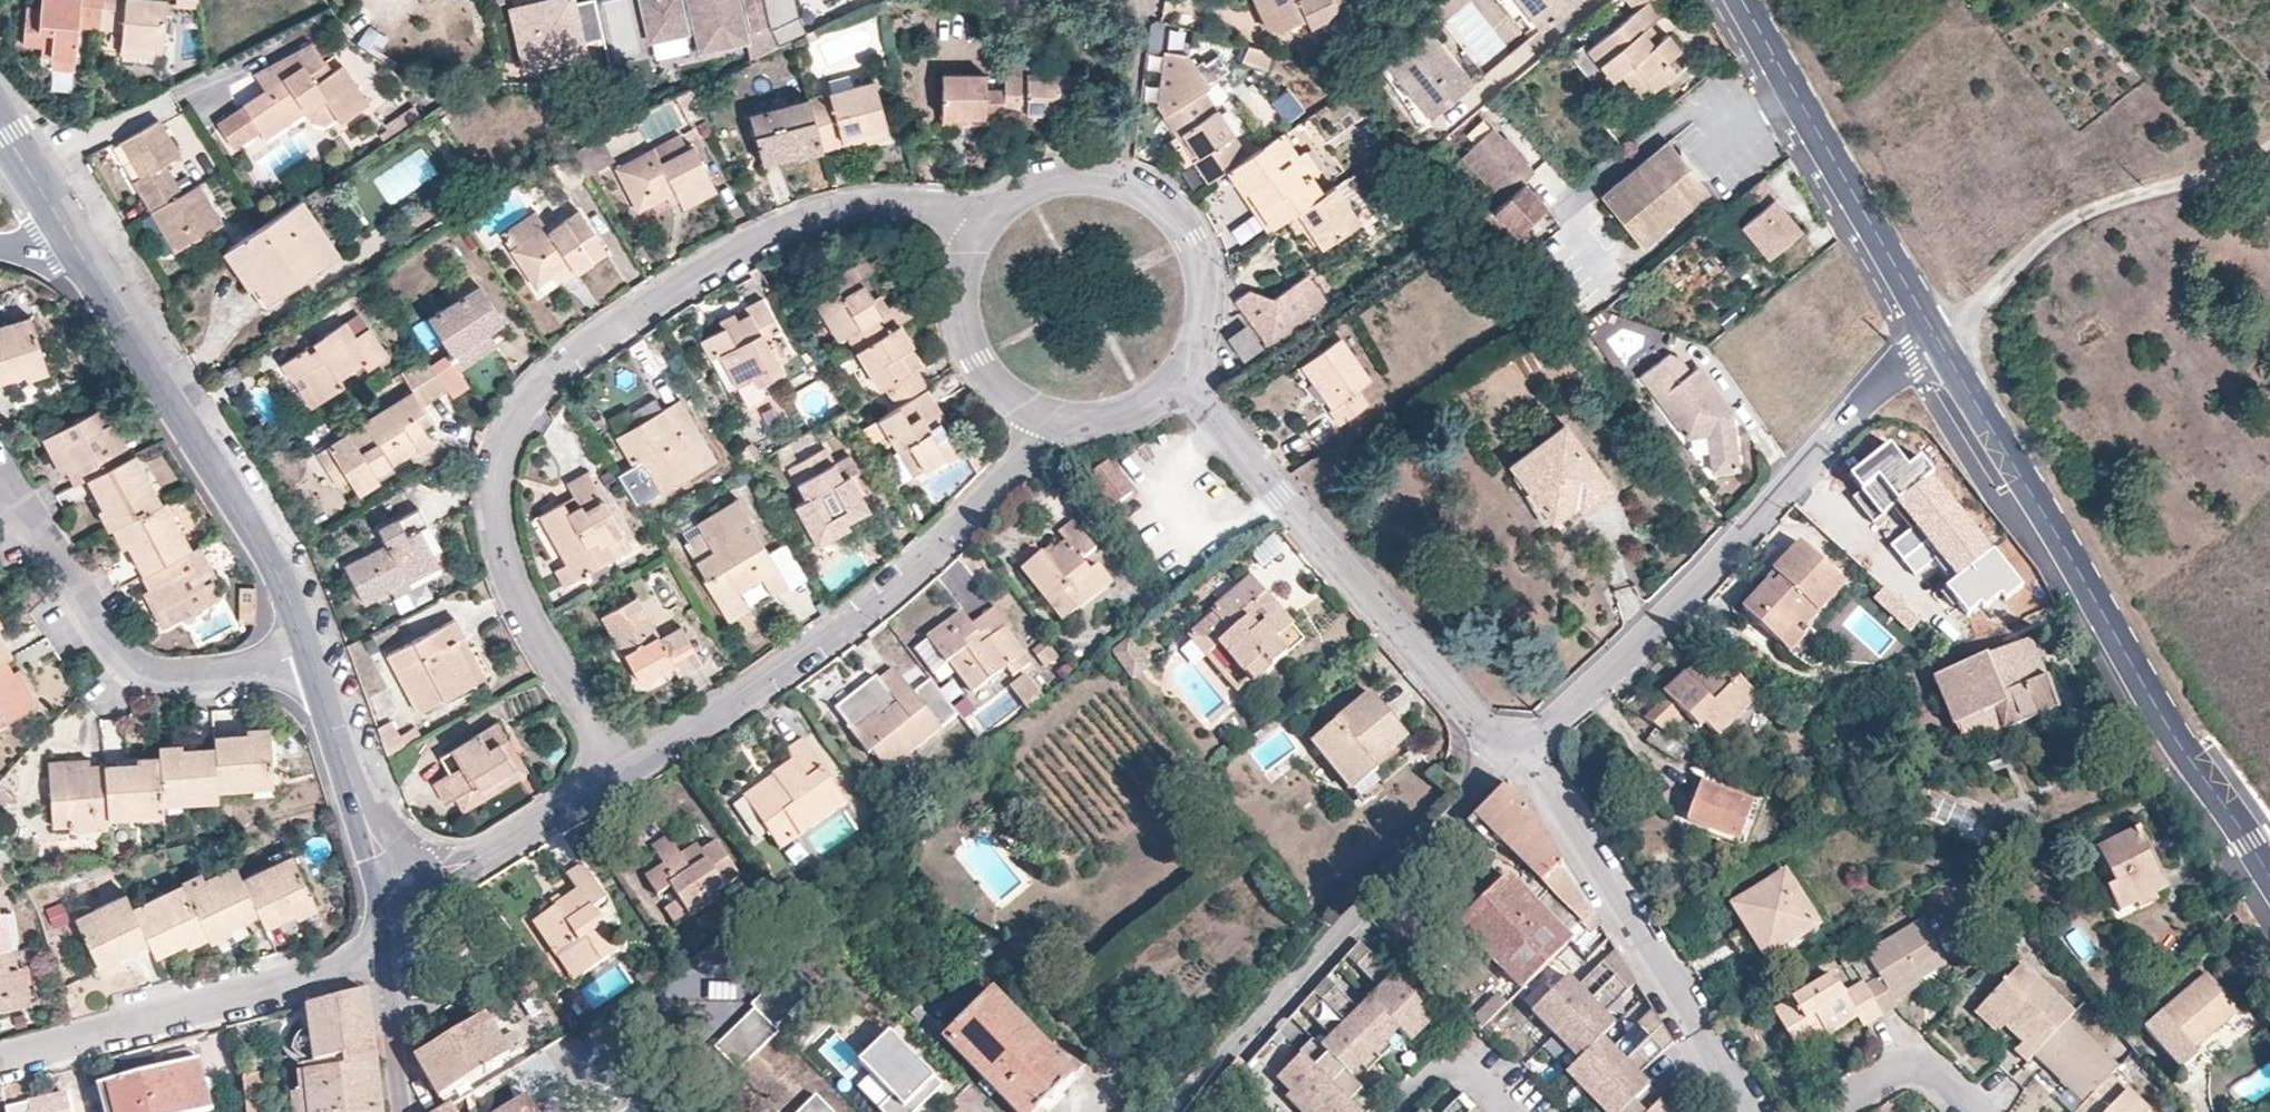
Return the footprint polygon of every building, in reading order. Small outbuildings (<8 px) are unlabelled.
[(100,29),(102,0),(82,0),(81,4),(68,4),(68,0),(41,0),(39,8),(27,7),(24,45),(41,47),(40,58),(52,58),(75,60),(79,27),(100,29)] [(100,29),(98,46),(120,47),(120,55),(161,60),(165,0),(102,0),(100,29)] [(195,0),(175,0),(175,8),(197,8),(195,0)] [(507,10),(520,61),(603,42),(593,1),(577,5),(576,0),(550,0),(507,10)] [(645,38),(683,31),(682,24),(677,0),(637,0),(645,38)] [(682,24),(693,21),(689,0),(677,0),(682,24)] [(693,21),(698,49),(727,44),(726,36),(743,32),(737,0),(689,0),(693,21)] [(752,38),(771,35),(764,0),(745,0),(752,38)] [(771,35),(775,48),(789,42),(807,33),(799,15),(796,0),(764,0),(771,35)] [(1269,27),(1283,28),(1304,18),(1316,43),(1329,37),(1323,24),(1335,10),(1354,0),(1256,0),(1269,27)] [(1540,29),(1576,0),(1516,0),(1540,29)] [(1586,50),(1611,79),(1631,62),(1653,88),(1673,71),(1665,61),(1680,48),(1666,32),(1652,45),(1639,29),(1648,24),(1663,11),(1654,0),(1645,0),(1586,50)] [(1148,23),(1147,65),(1159,66),(1161,23),(1148,23)] [(380,55),(390,38),(368,25),(358,42),(380,55)] [(1402,48),(1384,63),(1400,82),(1396,86),(1402,94),(1407,90),(1431,119),(1448,105),(1442,98),(1449,93),(1454,99),(1473,83),(1427,27),(1408,43),(1414,50),(1408,55),(1402,48)] [(726,36),(727,44),(745,40),(743,32),(726,36)] [(771,35),(752,38),(746,62),(775,48),(771,35)] [(307,62),(264,90),(241,104),(242,106),(213,124),(228,146),(257,128),(257,130),(281,116),(285,124),(305,112),(311,121),(325,125),(337,117),(340,122),(368,102),(343,64),(333,70),(322,77),(316,68),(327,62),(311,43),(299,50),(307,62)] [(1263,68),(1268,54),(1247,46),(1242,61),(1263,68)] [(253,74),(264,90),(307,62),(299,50),(253,74)] [(1187,51),(1164,50),(1158,102),(1179,134),(1188,128),(1203,151),(1194,157),(1208,180),(1225,169),(1246,155),(1201,88),(1208,84),(1187,51)] [(75,72),(75,60),(52,58),(51,70),(75,72)] [(333,70),(327,62),(316,68),(322,77),(333,70)] [(1026,88),(1003,88),(1002,118),(1027,118),(1027,114),(1060,114),(1084,114),(1085,73),(1025,73),(1026,88)] [(1002,118),(1003,88),(985,88),(984,74),(940,74),(941,116),(984,116),(984,122),(1002,123),(1002,118)] [(874,81),(805,99),(817,140),(819,150),(840,145),(839,139),(856,135),(855,128),(883,121),(874,81)] [(1286,123),(1304,110),(1289,89),(1271,101),(1286,123)] [(817,140),(805,99),(747,115),(758,155),(817,140)] [(404,128),(422,116),(415,105),(396,117),(404,128)] [(281,116),(257,130),(263,138),(285,124),(281,116)] [(984,116),(941,116),(941,124),(984,124),(984,122),(984,116)] [(391,137),(404,128),(396,117),(383,126),(391,137)] [(128,183),(138,199),(170,179),(161,164),(175,155),(154,120),(114,144),(134,180),(128,183)] [(839,139),(840,145),(864,139),(865,143),(887,136),(883,121),(855,128),(856,135),(839,139)] [(1533,169),(1488,123),(1459,151),(1504,197),(1496,205),(1519,229),(1545,204),(1522,179),(1533,169)] [(1281,132),(1246,155),(1225,169),(1241,194),(1252,187),(1258,196),(1252,199),(1260,212),(1255,215),(1265,229),(1286,216),(1295,210),(1284,193),(1303,181),(1292,164),(1299,160),(1281,132)] [(636,211),(665,196),(672,192),(677,201),(682,209),(700,199),(695,193),(711,184),(691,145),(686,148),(677,133),(613,168),(636,211)] [(210,158),(196,136),(176,149),(195,168),(210,158)] [(1677,151),(1667,138),(1600,193),(1640,242),(1707,189),(1695,173),(1677,151)] [(797,157),(820,151),(819,150),(817,140),(758,155),(760,166),(797,156),(797,157)] [(569,152),(585,178),(593,173),(577,147),(569,152)] [(525,191),(545,179),(539,171),(520,182),(525,191)] [(1782,211),(1769,195),(1773,193),(1758,175),(1730,198),(1744,216),(1736,222),(1763,255),(1796,227),(1782,211)] [(170,179),(138,199),(147,214),(178,195),(170,179)] [(714,191),(711,184),(695,193),(700,199),(714,191)] [(1295,210),(1286,216),(1296,232),(1313,222),(1322,235),(1315,240),(1320,247),(1358,221),(1334,184),(1295,210)] [(178,195),(147,214),(170,253),(217,224),(194,186),(178,195)] [(672,192),(665,196),(669,205),(677,201),(672,192)] [(228,246),(254,285),(285,266),(296,283),(337,255),(298,199),(255,228),(228,246)] [(507,228),(510,234),(517,244),(546,227),(534,211),(507,228)] [(517,244),(510,234),(502,239),(534,286),(551,276),(569,264),(574,271),(606,251),(579,212),(548,231),(546,227),(517,244)] [(228,246),(220,251),(247,290),(254,285),(228,246)] [(844,335),(854,350),(896,326),(912,315),(903,299),(886,309),(878,314),(870,301),(857,279),(874,269),(867,258),(830,280),(838,293),(817,305),(837,339),(844,335)] [(569,264),(551,276),(555,282),(574,271),(569,264)] [(285,266),(254,285),(267,303),(296,283),(285,266)] [(502,321),(468,268),(445,282),(457,299),(429,319),(453,355),(449,358),(458,371),(495,346),(486,333),(502,321)] [(1268,348),(1329,305),(1307,275),(1273,299),(1250,290),(1236,300),(1268,348)] [(809,292),(817,305),(838,293),(830,280),(809,292)] [(878,314),(886,309),(879,295),(870,301),(878,314)] [(748,316),(739,321),(722,330),(701,342),(710,359),(717,355),(725,369),(722,371),(739,401),(745,410),(760,400),(764,391),(758,383),(779,372),(761,340),(777,332),(760,300),(745,308),(748,316)] [(359,310),(345,320),(355,335),(370,326),(359,310)] [(722,330),(739,321),(734,312),(717,322),(722,330)] [(10,379),(8,373),(23,368),(25,374),(27,380),(48,372),(28,316),(6,323),(7,330),(0,332),(0,382),(10,379)] [(309,351),(306,346),(280,363),(298,389),(307,384),(318,401),(342,385),(337,379),(362,362),(367,368),(388,355),(370,326),(355,335),(345,320),(313,342),(316,347),(309,351)] [(896,326),(854,350),(878,390),(883,386),(896,407),(924,390),(911,369),(908,371),(898,355),(909,348),(896,326)] [(1260,347),(1245,327),(1228,339),(1242,360),(1260,347)] [(1369,381),(1339,338),(1304,363),(1334,406),(1327,411),(1336,424),(1367,403),(1358,389),(1369,381)] [(313,342),(306,346),(309,351),(316,347),(313,342)] [(918,365),(909,348),(898,355),(908,371),(911,369),(918,365)] [(1666,353),(1639,372),(1685,435),(1689,435),(1688,427),(1700,424),(1709,469),(1739,462),(1728,407),(1696,365),(1689,370),(1676,356),(1666,353)] [(422,405),(445,390),(424,359),(401,373),(414,391),(405,397),(401,392),(381,405),(384,409),(326,445),(346,479),(356,496),(377,483),(372,476),(389,467),(415,451),(417,455),(419,455),(434,444),(422,425),(416,416),(426,410),(422,405)] [(8,373),(10,379),(25,374),(23,368),(8,373)] [(734,405),(739,401),(722,371),(716,374),(734,405)] [(307,384),(298,389),(311,406),(318,401),(307,384)] [(924,390),(896,407),(876,419),(896,451),(891,454),(907,479),(941,458),(945,463),(961,452),(949,433),(942,437),(933,422),(926,411),(934,406),(924,390)] [(679,401),(615,437),(631,465),(641,459),(660,493),(702,469),(682,435),(695,428),(679,401)] [(942,418),(934,406),(926,411),(933,422),(942,418)] [(67,472),(74,485),(85,478),(126,457),(107,423),(100,409),(41,439),(49,454),(55,451),(67,472)] [(432,419),(426,410),(416,416),(422,425),(432,419)] [(979,416),(969,422),(978,434),(988,427),(979,416)] [(126,457),(132,454),(113,420),(107,423),(126,457)] [(1564,425),(1509,465),(1551,521),(1586,495),(1592,502),(1610,488),(1564,425)] [(346,479),(326,445),(313,454),(334,487),(346,479)] [(792,506),(815,547),(838,534),(849,528),(845,522),(866,510),(846,475),(853,470),(844,454),(830,462),(822,448),(786,469),(803,498),(792,506)] [(60,476),(67,472),(55,451),(49,454),(60,476)] [(152,483),(135,452),(132,454),(126,457),(85,478),(94,496),(100,492),(107,504),(101,507),(97,510),(108,529),(111,528),(154,505),(144,487),(152,483)] [(966,461),(975,475),(986,466),(977,453),(966,461)] [(907,479),(891,454),(885,458),(900,482),(907,479)] [(1864,545),(1875,539),(1894,528),(1904,545),(1948,519),(1934,497),(1909,457),(1889,469),(1895,478),(1899,485),(1901,488),(1893,493),(1891,490),(1887,484),(1881,474),(1824,510),(1864,545)] [(1105,463),(1087,478),(1113,510),(1130,495),(1105,463)] [(393,474),(389,467),(372,476),(377,483),(393,474)] [(608,471),(599,476),(607,490),(616,484),(608,471)] [(567,485),(578,504),(582,509),(570,516),(567,510),(563,504),(541,517),(567,563),(576,579),(630,549),(587,474),(567,485)] [(1895,478),(1887,484),(1891,490),(1899,485),(1895,478)] [(163,501),(152,483),(144,487),(154,505),(158,503),(163,501)] [(94,496),(101,507),(107,504),(100,492),(94,496)] [(1934,497),(1948,519),(1958,513),(1945,492),(1934,497)] [(174,517),(165,499),(163,501),(158,503),(168,521),(174,517)] [(696,525),(701,532),(712,552),(695,563),(704,578),(702,580),(721,611),(742,599),(739,593),(734,586),(740,582),(745,589),(760,580),(770,596),(787,585),(752,529),(755,528),(737,500),(696,525)] [(142,574),(191,548),(174,517),(168,521),(158,503),(154,505),(111,528),(122,549),(126,546),(132,543),(139,555),(133,558),(142,574)] [(582,509),(578,504),(567,510),(570,516),(582,509)] [(364,603),(390,589),(407,580),(438,564),(419,528),(426,525),(417,510),(377,530),(384,543),(345,564),(364,603)] [(1021,568),(1049,603),(1060,595),(1073,610),(1111,582),(1097,564),(1088,571),(1080,560),(1095,548),(1073,521),(1058,533),(1065,542),(1053,551),(1045,557),(1040,552),(1021,568)] [(1894,528),(1875,539),(1886,555),(1904,545),(1894,528)] [(701,532),(683,543),(695,563),(712,552),(701,532)] [(838,534),(815,547),(821,557),(844,543),(838,534)] [(1250,548),(1257,564),(1280,555),(1273,539),(1250,548)] [(1799,540),(1771,571),(1776,576),(1770,582),(1768,581),(1742,609),(1776,640),(1793,621),(1802,627),(1843,582),(1799,540)] [(132,543),(126,546),(133,558),(139,555),(132,543)] [(219,579),(199,544),(191,548),(211,583),(219,579)] [(1049,545),(1040,552),(1045,557),(1053,551),(1049,545)] [(211,583),(191,548),(142,574),(139,576),(147,589),(158,610),(151,613),(160,628),(218,596),(211,583)] [(563,588),(576,579),(567,563),(553,572),(563,588)] [(1776,576),(1771,571),(1764,578),(1768,581),(1770,582),(1776,576)] [(1251,577),(1211,612),(1229,631),(1217,642),(1251,682),(1286,652),(1275,639),(1280,635),(1267,620),(1279,609),(1251,577)] [(407,580),(390,589),(393,597),(411,587),(407,580)] [(739,593),(745,589),(740,582),(734,586),(739,593)] [(140,592),(151,613),(158,610),(147,589),(140,592)] [(1060,595),(1049,603),(1061,619),(1073,610),(1060,595)] [(603,616),(620,646),(623,653),(640,683),(672,666),(677,674),(700,662),(679,628),(660,637),(636,598),(603,616)] [(742,599),(721,611),(728,622),(748,609),(742,599)] [(255,606),(238,606),(238,614),(254,615),(255,606)] [(994,606),(970,624),(976,632),(972,636),(978,644),(1002,627),(1007,624),(994,606)] [(1292,625),(1279,609),(1267,620),(1280,635),(1292,625)] [(961,612),(924,638),(944,663),(948,660),(972,689),(1004,666),(1011,675),(1029,662),(1002,627),(978,644),(972,636),(976,632),(970,624),(961,612)] [(1229,631),(1211,612),(1185,634),(1203,654),(1217,642),(1229,631)] [(254,615),(238,614),(238,623),(253,622),(254,615)] [(451,638),(462,633),(455,618),(387,654),(418,711),(474,681),(451,638)] [(1808,633),(1802,627),(1793,621),(1776,640),(1790,652),(1808,633)] [(485,675),(462,633),(451,638),(474,681),(485,675)] [(924,638),(910,649),(929,674),(944,663),(924,638)] [(6,658),(13,654),(5,639),(0,642),(0,661),(6,658)] [(2032,639),(2026,641),(2033,659),(2039,656),(2032,639)] [(1042,640),(1030,650),(1041,663),(1053,653),(1042,640)] [(2033,659),(2026,641),(1986,657),(1984,655),(1932,677),(1952,726),(1957,724),(1965,743),(2058,706),(2039,656),(2033,659)] [(1126,642),(1114,648),(1124,666),(1136,659),(1126,642)] [(623,653),(620,646),(614,649),(618,656),(623,653)] [(38,702),(30,688),(24,691),(14,671),(6,658),(0,661),(0,723),(38,702)] [(1697,658),(1681,673),(1687,679),(1702,662),(1697,658)] [(1666,696),(1643,718),(1654,726),(1659,729),(1680,710),(1698,728),(1705,722),(1717,735),(1757,695),(1737,676),(1733,679),(1721,668),(1713,673),(1702,662),(1687,679),(1681,673),(1662,691),(1666,696)] [(24,691),(30,688),(19,667),(14,671),(24,691)] [(851,730),(850,730),(867,753),(871,750),(885,769),(939,728),(911,693),(892,668),(878,679),(896,703),(879,716),(875,711),(851,730)] [(1032,692),(1038,700),(1043,696),(1025,673),(1013,683),(1024,698),(1032,692)] [(878,679),(875,675),(833,707),(851,730),(875,711),(879,716),(896,703),(878,679)] [(931,677),(911,693),(939,728),(959,712),(931,677)] [(1024,698),(1030,706),(1038,700),(1032,692),(1024,698)] [(1369,692),(1317,734),(1308,742),(1332,771),(1340,766),(1356,784),(1369,773),(1374,770),(1370,765),(1405,737),(1369,692)] [(392,721),(377,728),(387,753),(396,748),(404,744),(392,721)] [(497,721),(440,755),(449,771),(434,781),(453,813),(527,771),(497,721)] [(231,732),(212,734),(213,743),(216,791),(252,788),(252,780),(272,778),(268,726),(246,727),(245,731),(246,739),(232,740),(231,732)] [(1644,740),(1675,759),(1684,746),(1659,729),(1654,726),(1644,740)] [(1308,742),(1317,734),(1312,727),(1302,735),(1308,742)] [(245,731),(231,732),(232,740),(246,739),(245,731)] [(751,806),(743,796),(732,803),(755,837),(766,830),(782,852),(785,850),(786,854),(797,847),(795,843),(849,805),(801,738),(782,750),(791,761),(772,774),(780,786),(751,806)] [(185,803),(216,800),(216,791),(213,743),(196,745),(196,753),(181,754),(180,746),(179,743),(159,745),(159,753),(162,795),(184,794),(185,803)] [(196,745),(180,746),(181,754),(196,753),(196,745)] [(1689,768),(1698,754),(1684,746),(1675,759),(1689,768)] [(396,748),(387,753),(396,776),(405,773),(396,748)] [(103,763),(106,819),(140,817),(140,809),(163,806),(163,805),(162,795),(159,753),(136,755),(136,760),(136,768),(122,769),(121,761),(103,763)] [(47,760),(47,768),(88,764),(86,756),(47,760)] [(136,760),(121,761),(122,769),(136,768),(136,760)] [(70,833),(107,829),(106,819),(103,763),(88,764),(47,768),(53,827),(69,826),(70,833)] [(1382,788),(1369,773),(1356,784),(1340,766),(1332,771),(1360,806),(1382,788)] [(2140,791),(2159,781),(2153,771),(2135,781),(2140,791)] [(772,774),(743,796),(751,806),(780,786),(772,774)] [(252,780),(252,788),(273,787),(272,778),(252,780)] [(1752,800),(1700,782),(1687,818),(1739,839),(1752,800)] [(1474,814),(1500,841),(1576,917),(1584,925),(1594,915),(1511,786),(1504,785),(1474,814)] [(163,805),(185,803),(184,794),(162,795),(163,805)] [(140,817),(163,815),(163,806),(140,809),(140,817)] [(1474,814),(1465,822),(1492,849),(1500,841),(1474,814)] [(2168,887),(2137,828),(2098,850),(2116,884),(2108,889),(2119,913),(2137,904),(2141,909),(2159,901),(2156,894),(2168,887)] [(682,861),(677,853),(666,835),(649,845),(661,864),(644,875),(656,894),(670,886),(679,899),(689,915),(711,901),(707,896),(739,876),(716,841),(700,850),(682,861)] [(696,842),(677,853),(682,861),(700,850),(696,842)] [(269,852),(273,861),(276,867),(293,859),(293,858),(286,844),(269,852)] [(258,915),(265,928),(283,919),(280,913),(292,907),(295,914),(297,917),(316,908),(293,859),(276,867),(273,861),(240,877),(258,915)] [(203,877),(207,885),(188,894),(208,936),(210,941),(228,932),(227,929),(224,923),(237,917),(240,923),(258,915),(240,877),(233,863),(203,877)] [(532,922),(556,958),(566,952),(582,973),(619,947),(592,908),(604,899),(581,866),(567,876),(577,892),(532,922)] [(1730,905),(1743,926),(1747,922),(1769,955),(1819,925),(1783,872),(1730,905)] [(207,885),(203,877),(184,886),(186,890),(188,894),(207,885)] [(1555,925),(1507,878),(1459,925),(1520,987),(1565,943),(1569,939),(1555,925)] [(182,881),(162,890),(166,899),(186,890),(184,886),(182,881)] [(149,942),(156,957),(171,949),(170,947),(168,943),(182,937),(185,943),(186,946),(208,936),(188,894),(186,890),(166,899),(162,890),(131,905),(149,942)] [(92,907),(96,915),(78,925),(100,970),(119,960),(118,958),(115,952),(128,946),(131,951),(149,942),(131,905),(124,892),(92,907)] [(689,915),(679,899),(664,907),(674,923),(689,915)] [(63,901),(45,907),(51,925),(69,919),(63,901)] [(96,915),(92,907),(73,916),(78,925),(96,915)] [(280,913),(283,919),(295,914),(292,907),(280,913)] [(16,947),(10,911),(0,913),(0,920),(5,949),(13,948),(16,947)] [(1566,915),(1555,925),(1569,939),(1584,925),(1576,917),(1573,919),(1566,915)] [(224,923),(227,929),(240,923),(237,917),(224,923)] [(1861,980),(1883,1015),(1897,1006),(1895,1002),(1890,994),(1917,977),(1944,962),(1918,920),(1863,953),(1868,959),(1854,968),(1861,980)] [(1747,922),(1743,926),(1744,928),(1730,938),(1738,954),(1753,945),(1763,960),(1769,955),(1747,922)] [(170,947),(171,949),(185,943),(182,937),(168,943),(170,947)] [(1369,983),(1375,977),(1381,983),(1375,989),(1355,1009),(1350,1014),(1342,1008),(1348,1003),(1324,978),(1315,987),(1298,1006),(1322,1030),(1327,1025),(1334,1030),(1328,1036),(1318,1046),(1308,1037),(1295,1050),(1297,1054),(1274,1075),(1290,1092),(1303,1105),(1310,1111),(1367,1111),(1374,1104),(1348,1077),(1359,1066),(1372,1053),(1384,1041),(1396,1030),(1409,1042),(1432,1019),(1356,944),(1344,959),(1369,983)] [(131,951),(128,946),(115,952),(118,958),(131,951)] [(0,950),(0,1007),(23,1004),(16,965),(13,948),(5,949),(0,950)] [(1672,1040),(1652,1008),(1617,1040),(1624,1046),(1618,1052),(1611,1045),(1601,1036),(1615,1022),(1605,1013),(1598,1004),(1604,999),(1612,1006),(1636,983),(1614,949),(1584,978),(1591,986),(1585,991),(1578,984),(1569,975),(1533,1009),(1579,1057),(1565,1071),(1606,1111),(1670,1111),(1659,1101),(1661,1098),(1638,1074),(1631,1066),(1637,1061),(1644,1068),(1672,1040)] [(566,952),(556,958),(572,980),(582,973),(566,952)] [(1863,953),(1850,961),(1854,968),(1868,959),(1863,953)] [(2033,1053),(2066,1017),(2073,1010),(2022,961),(1983,1003),(2005,1024),(2003,1025),(2022,1043),(2014,1050),(2025,1061),(2033,1053)] [(24,964),(16,965),(23,1004),(30,1002),(24,964)] [(1863,1027),(1883,1015),(1861,980),(1842,992),(1831,973),(1774,1009),(1795,1045),(1823,1028),(1828,1035),(1857,1017),(1863,1027)] [(2193,1049),(2239,1011),(2207,973),(2144,1026),(2181,1069),(2198,1056),(2193,1049)] [(1375,977),(1369,983),(1375,989),(1381,983),(1375,977)] [(1890,994),(1895,1002),(1922,985),(1917,977),(1890,994)] [(1591,986),(1584,978),(1578,984),(1585,991),(1591,986)] [(944,1034),(941,1036),(1015,1111),(1034,1111),(1042,1104),(1055,1092),(1086,1062),(1056,1032),(1048,1040),(995,985),(944,1034)] [(307,1008),(314,1063),(375,1051),(371,1023),(367,992),(307,1008)] [(1494,994),(1468,1020),(1477,1029),(1482,1024),(1503,1004),(1494,994)] [(1605,1013),(1612,1006),(1604,999),(1598,1004),(1605,1013)] [(1350,1014),(1355,1009),(1348,1003),(1342,1008),(1350,1014)] [(1996,1033),(2003,1025),(2005,1024),(1983,1003),(1975,1012),(1996,1033)] [(779,1030),(756,1007),(714,1047),(737,1071),(779,1030)] [(917,1007),(906,1016),(932,1044),(941,1036),(944,1034),(917,1007)] [(482,1014),(416,1055),(440,1095),(518,1047),(508,1031),(498,1037),(482,1014)] [(2110,1074),(2117,1066),(2066,1017),(2033,1053),(2083,1101),(2110,1074)] [(1327,1025),(1322,1030),(1328,1036),(1334,1030),(1327,1025)] [(891,1027),(860,1057),(894,1092),(879,1106),(885,1111),(912,1111),(944,1082),(891,1027)] [(1800,1052),(1828,1035),(1823,1028),(1795,1045),(1800,1052)] [(1624,1046),(1617,1040),(1611,1045),(1618,1052),(1624,1046)] [(1390,1048),(1384,1041),(1372,1053),(1378,1059),(1390,1048)] [(304,1065),(309,1111),(382,1111),(379,1088),(375,1051),(314,1063),(304,1065)] [(1378,1059),(1372,1053),(1359,1066),(1365,1071),(1378,1059)] [(106,1083),(114,1111),(210,1111),(212,1111),(199,1060),(106,1083)] [(1638,1074),(1644,1068),(1637,1061),(1631,1066),(1638,1074)] [(2110,1074),(2083,1101),(2073,1111),(2150,1111),(2110,1074)] [(243,1079),(246,1111),(266,1111),(262,1077),(243,1079)] [(970,1083),(943,1110),(945,1111),(998,1111),(970,1083)] [(6,1105),(7,1111),(72,1111),(67,1091),(6,1105)] [(1437,1111),(1481,1111),(1459,1091),(1437,1111)] [(1055,1092),(1042,1104),(1050,1111),(1056,1111),(1066,1103),(1055,1092)] [(1303,1105),(1290,1092),(1283,1098),(1297,1111),(1303,1105)] [(816,1093),(797,1111),(835,1111),(816,1093)] [(527,1097),(501,1111),(537,1111),(527,1097)] [(2259,1108),(2263,1111),(2269,1111),(2269,1100),(2259,1108)] [(433,1111),(455,1111),(449,1102),(433,1111)]
